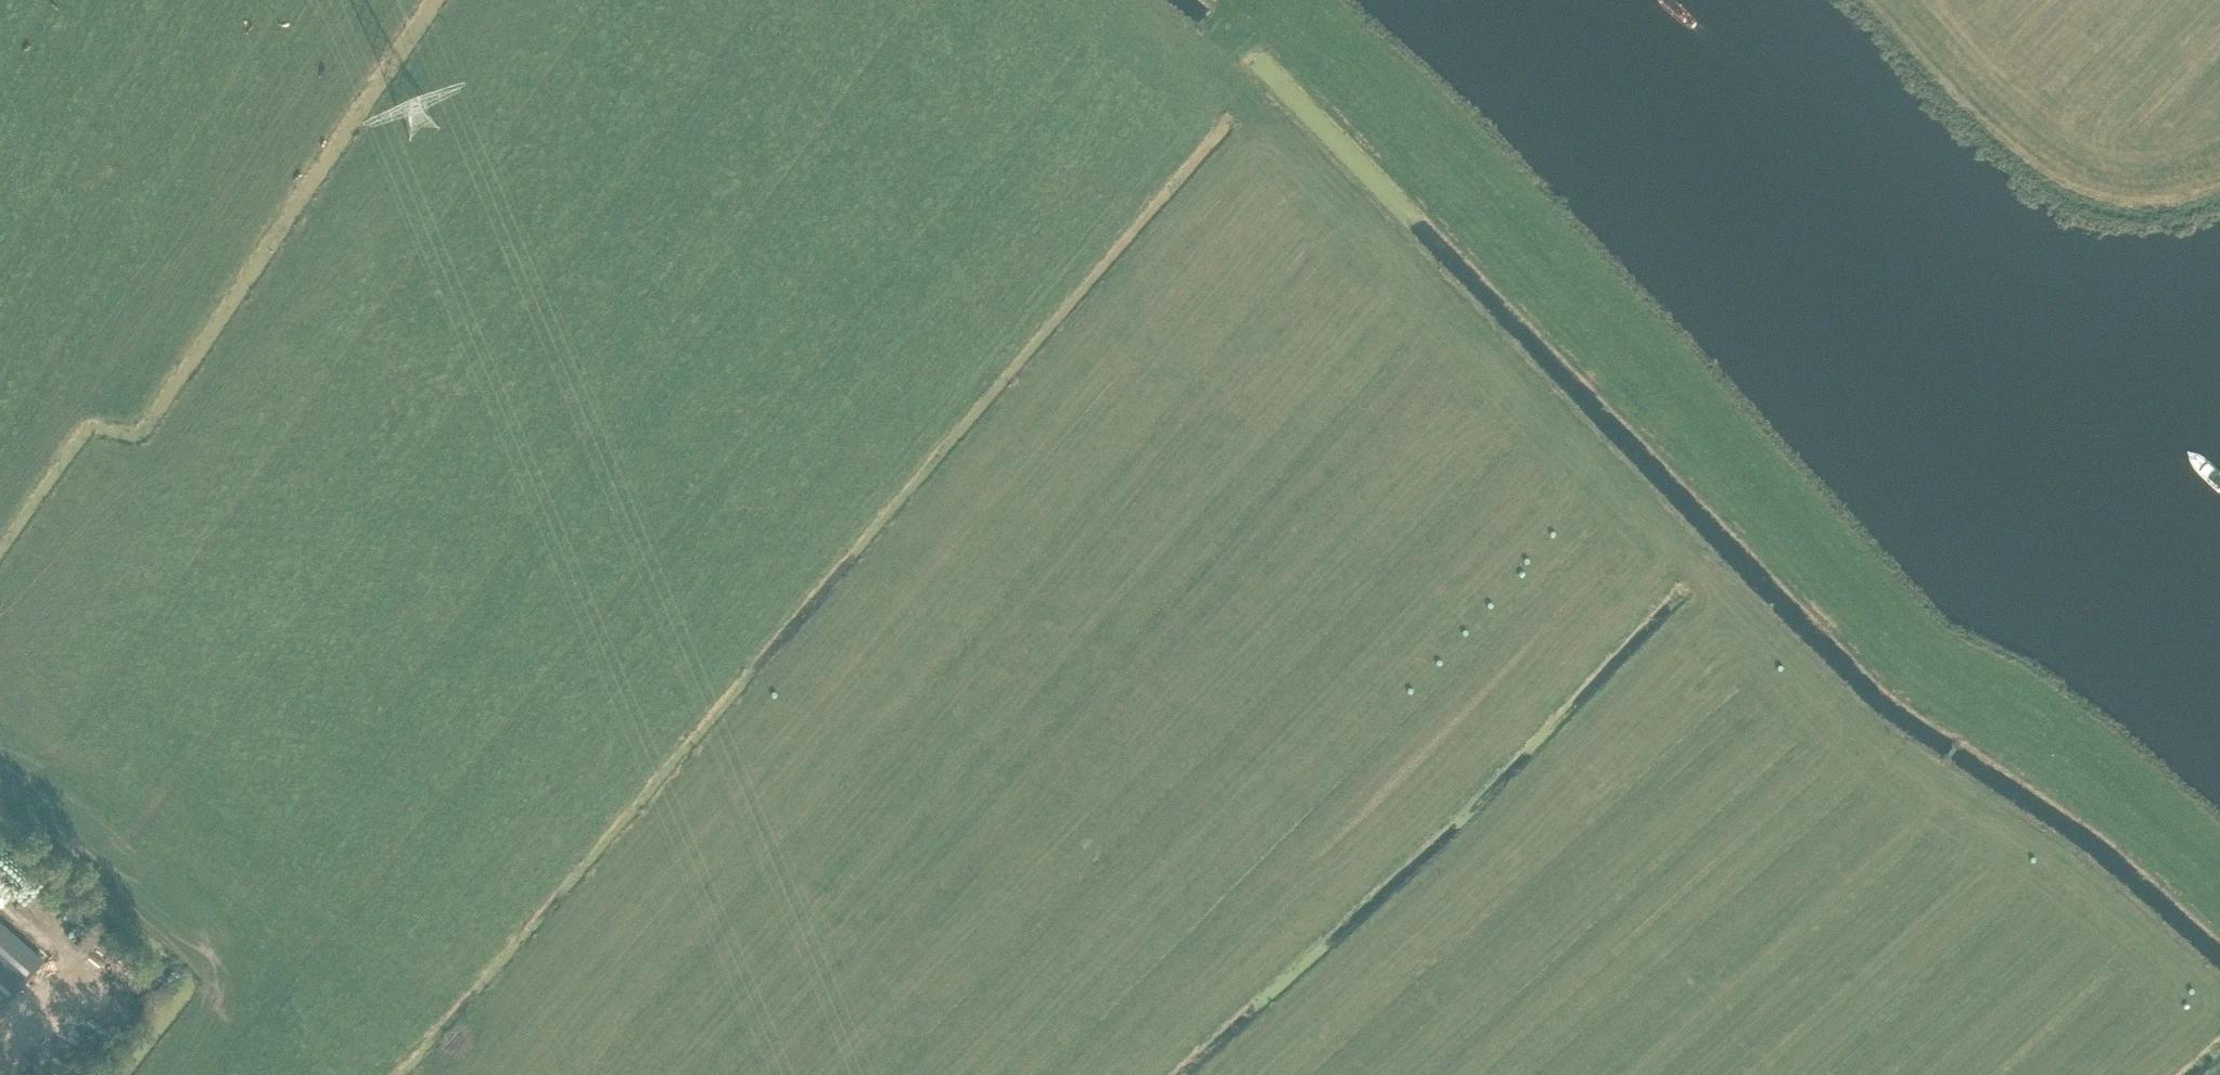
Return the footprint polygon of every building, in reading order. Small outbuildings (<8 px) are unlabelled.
[(0,926),(0,1013),(43,963),(0,926)]
